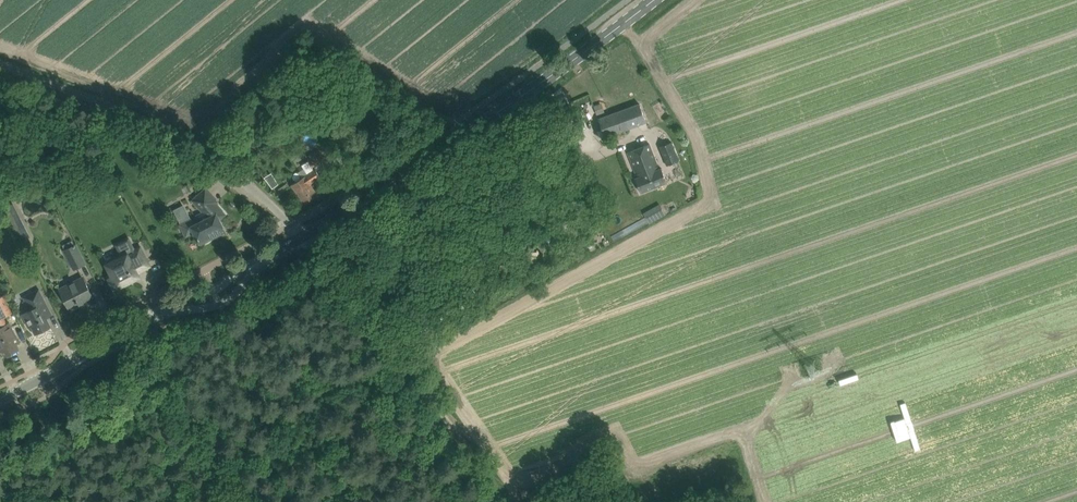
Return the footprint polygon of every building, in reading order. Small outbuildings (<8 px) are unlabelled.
[(601,103),(593,105),(597,115),(605,112),(601,103)] [(599,118),(605,137),(646,122),(640,103),(599,118)] [(659,146),(667,165),(679,160),(671,141),(659,146)] [(635,178),(641,192),(667,182),(662,168),(659,168),(649,143),(628,152),(637,177),(635,178)] [(306,156),(312,168),(331,157),(325,146),(306,156)] [(310,183),(320,177),(315,169),(291,184),(304,203),(318,194),(310,183)] [(275,179),(269,183),(272,188),(279,184),(275,179)] [(208,217),(194,224),(184,205),(173,210),(186,235),(194,230),(201,243),(226,230),(220,219),(226,214),(216,202),(217,201),(206,188),(193,199),(208,217)] [(540,196),(532,201),(543,218),(551,213),(540,196)] [(644,213),(649,224),(665,215),(660,205),(644,213)] [(550,215),(545,218),(554,230),(558,227),(550,215)] [(12,225),(21,242),(31,237),(22,220),(12,225)] [(537,251),(536,244),(535,225),(527,225),(528,240),(528,241),(528,243),(528,249),(529,252),(537,251)] [(588,234),(573,244),(579,255),(595,246),(588,234)] [(118,258),(102,266),(108,277),(104,279),(110,290),(119,285),(120,288),(132,282),(128,275),(144,267),(135,250),(129,253),(123,241),(120,243),(126,254),(118,258)] [(65,250),(74,269),(85,263),(76,244),(65,250)] [(60,288),(71,310),(80,305),(79,302),(93,295),(83,276),(60,288)] [(30,309),(22,313),(29,326),(32,325),(36,333),(51,326),(45,314),(51,311),(39,288),(31,292),(33,297),(26,301),(30,309)] [(0,351),(3,350),(6,354),(18,348),(15,342),(18,341),(10,325),(9,326),(3,316),(12,311),(4,296),(0,298),(0,351)]
